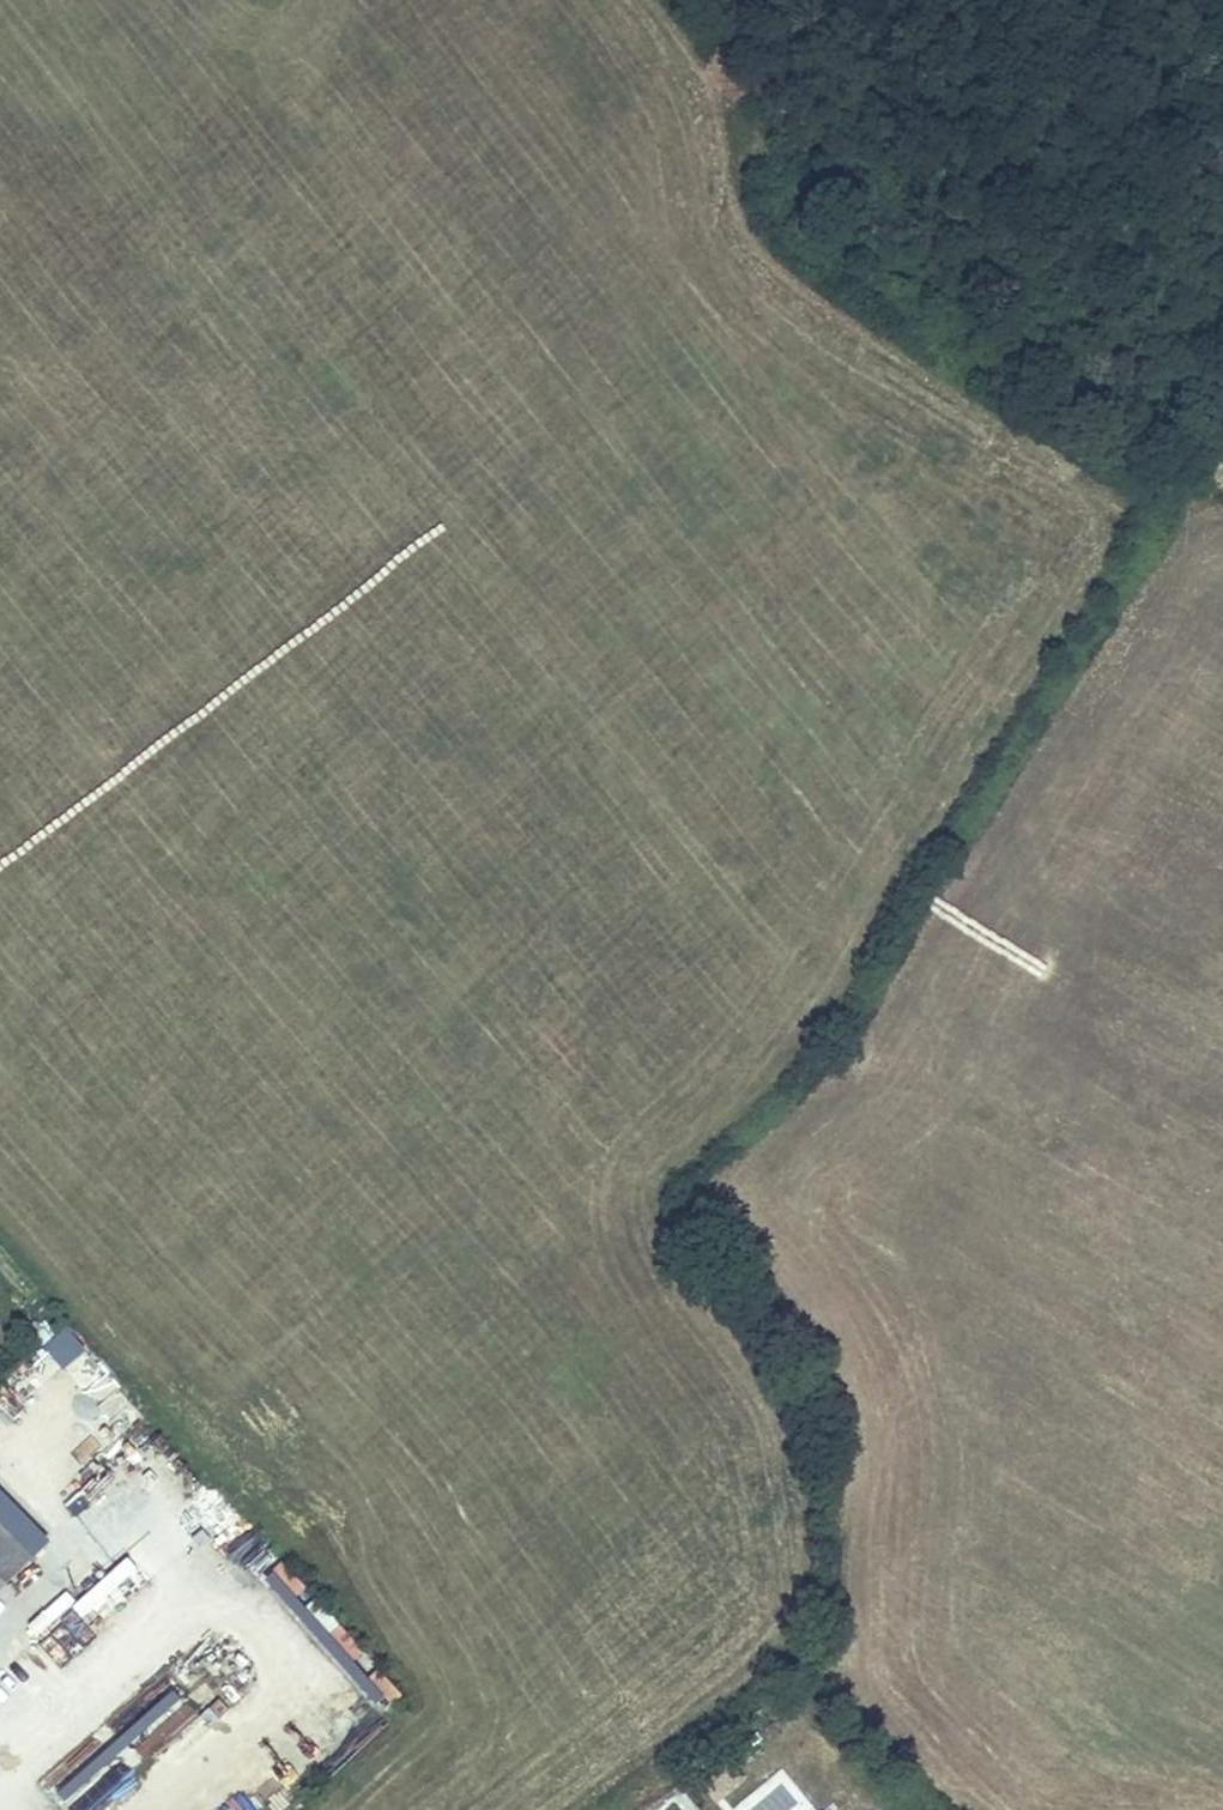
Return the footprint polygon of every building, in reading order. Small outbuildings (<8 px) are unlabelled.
[(24,1558),(41,1544),(3,1498),(0,1500),(0,1528),(24,1558)] [(61,1568),(41,1544),(24,1558),(0,1528),(0,1618),(61,1568)] [(38,1782),(64,1809),(89,1809),(196,1711),(173,1686),(145,1712),(130,1697),(38,1782)] [(296,1687),(271,1708),(281,1719),(305,1698),(296,1687)] [(811,1799),(799,1809),(820,1809),(811,1799)]
